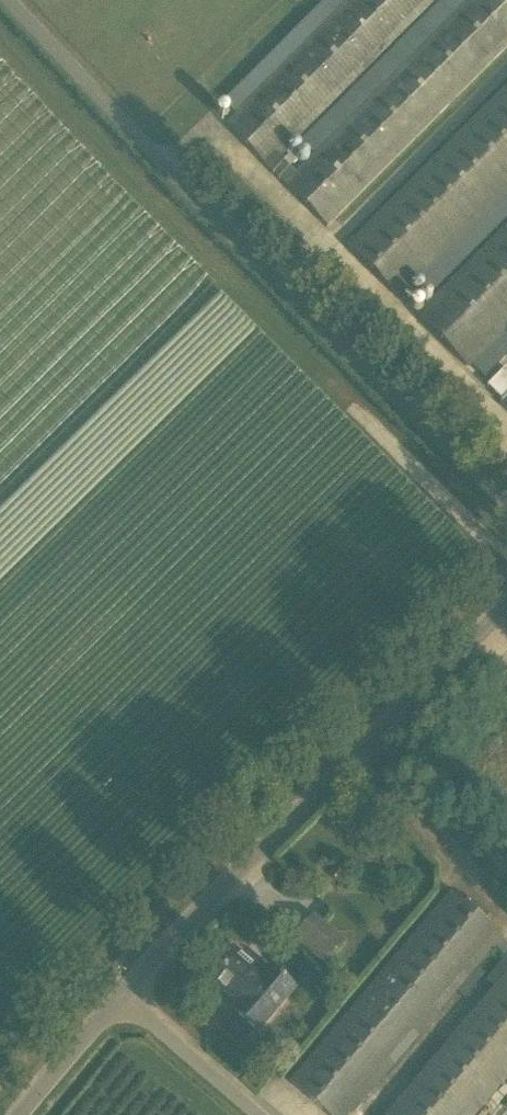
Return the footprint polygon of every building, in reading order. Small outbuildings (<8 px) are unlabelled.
[(280,158),(438,0),(353,0),(227,126),(327,227),(506,48),(506,0),(471,0),(296,174),(280,158)] [(506,192),(506,92),(349,249),(400,300),(506,192)] [(482,352),(506,327),(506,225),(416,316),(466,367),(482,352)] [(194,290),(205,283),(196,268),(185,275),(194,290)] [(292,1085),(328,1114),(350,1114),(504,937),(485,922),(490,916),(470,898),(465,905),(450,892),(290,1083),(292,1085)] [(326,966),(345,944),(314,918),(295,940),(326,966)] [(219,965),(225,969),(213,983),(239,1006),(234,1012),(259,1033),(293,994),(268,972),(261,981),(252,974),(257,968),(233,948),(219,965)] [(506,1077),(506,977),(390,1114),(475,1114),(506,1077)]
